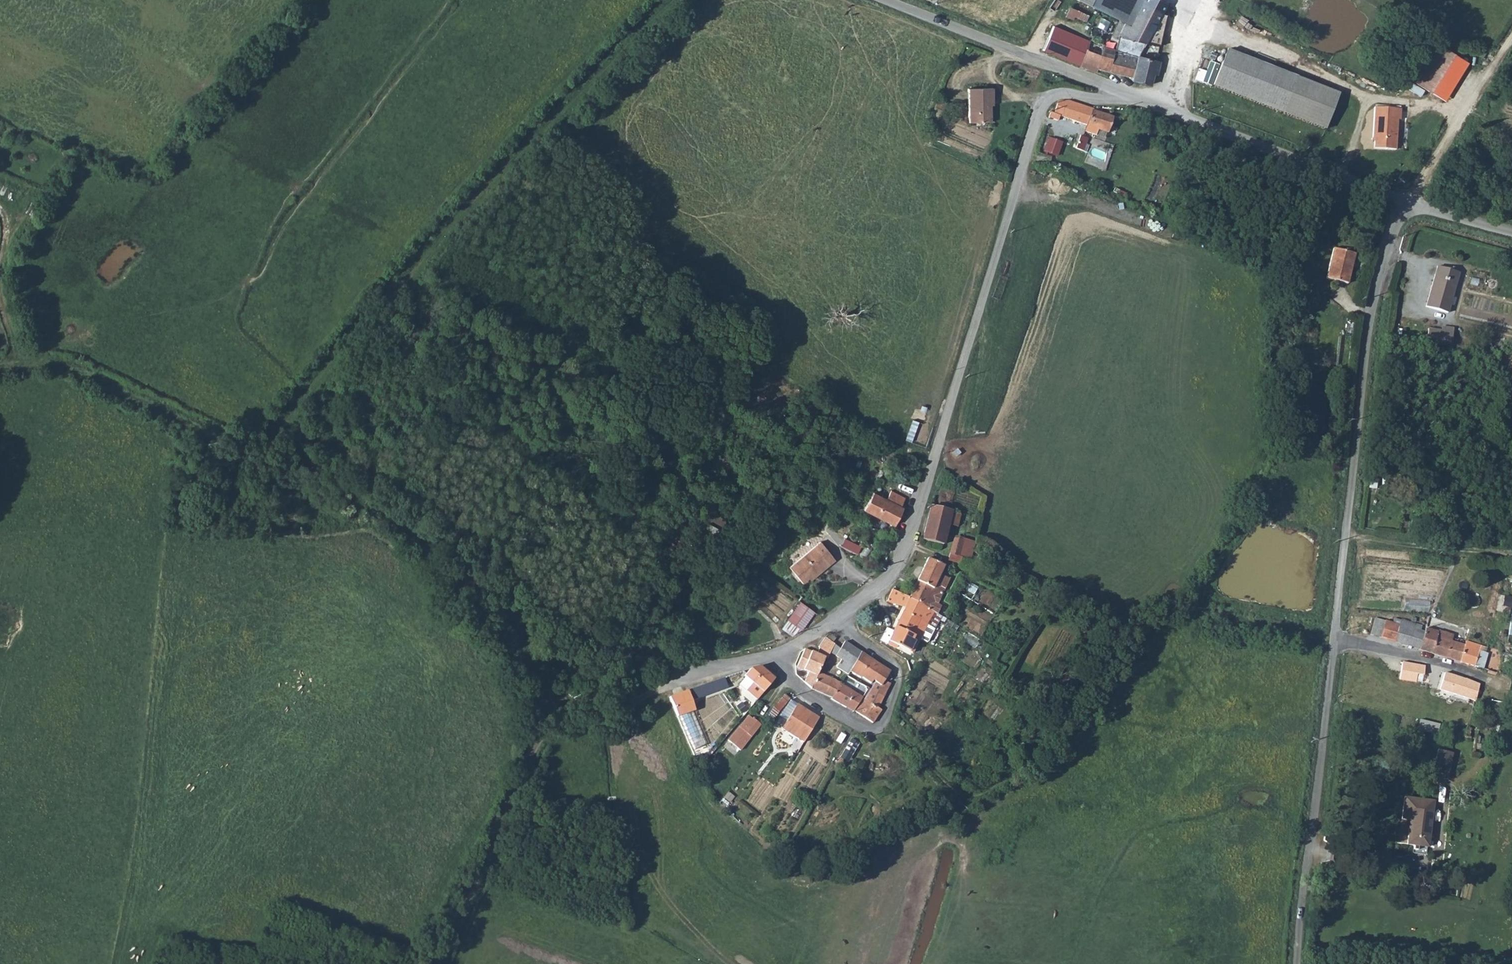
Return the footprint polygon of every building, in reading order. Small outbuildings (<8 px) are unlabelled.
[(1160,1),(1160,0),(1077,0),(1091,7),(1120,21),(1115,31),(1146,44),(1159,47),(1161,38),(1151,35),(1156,23),(1166,4),(1160,1)] [(1088,16),(1069,8),(1064,17),(1073,20),(1074,17),(1085,22),(1088,16)] [(1146,44),(1115,31),(1112,37),(1112,40),(1117,43),(1115,50),(1102,47),(1097,69),(1132,78),(1132,81),(1151,85),(1153,74),(1157,75),(1160,63),(1138,57),(1146,44)] [(1050,35),(1043,51),(1096,73),(1097,69),(1102,47),(1103,45),(1087,39),(1084,48),(1070,43),(1050,35)] [(1434,41),(1410,81),(1428,92),(1453,53),(1434,41)] [(1228,49),(1214,85),(1325,129),(1339,93),(1228,49)] [(993,101),(993,88),(968,89),(969,123),(991,122),(990,101),(993,101)] [(1096,136),(1098,130),(1108,133),(1113,118),(1093,111),(1093,110),(1068,101),(1058,102),(1054,113),(1051,112),(1049,118),(1058,121),(1060,117),(1087,126),(1084,132),(1096,136)] [(1374,149),(1396,150),(1398,120),(1400,120),(1401,109),(1375,107),(1373,138),(1375,138),(1374,149)] [(1088,139),(1080,136),(1076,149),(1083,152),(1088,139)] [(1334,249),(1326,278),(1348,284),(1356,254),(1334,249)] [(1437,267),(1426,307),(1448,313),(1459,273),(1437,267)] [(1428,329),(1427,338),(1441,340),(1442,331),(1428,329)] [(864,498),(858,508),(887,522),(897,504),(895,503),(900,495),(886,487),(881,496),(869,490),(864,498)] [(934,501),(929,524),(950,528),(952,518),(955,507),(934,501)] [(955,507),(952,518),(964,522),(967,510),(955,507)] [(950,528),(929,524),(926,537),(947,542),(950,528)] [(961,535),(954,549),(969,556),(975,542),(961,535)] [(817,537),(786,561),(800,577),(806,572),(811,568),(813,570),(832,556),(817,537)] [(954,549),(952,555),(966,562),(969,556),(954,549)] [(931,556),(913,596),(949,614),(953,605),(947,602),(952,586),(941,581),(948,563),(931,556)] [(913,596),(895,588),(889,598),(907,608),(899,629),(923,638),(928,624),(941,629),(949,614),(913,596)] [(1511,635),(1511,594),(1505,593),(1504,607),(1511,608),(1509,635),(1511,635)] [(797,595),(785,614),(798,622),(811,604),(797,595)] [(1376,618),(1371,635),(1409,646),(1408,646),(1415,624),(1401,620),(1401,621),(1394,619),(1393,624),(1376,618)] [(1415,624),(1408,646),(1409,646),(1419,650),(1425,632),(1421,631),(1422,626),(1415,624)] [(1425,632),(1419,650),(1431,653),(1438,632),(1426,628),(1425,632)] [(897,633),(894,643),(903,647),(917,653),(923,638),(899,629),(897,633)] [(890,631),(885,643),(892,647),(894,643),(897,633),(890,631)] [(1438,632),(1431,653),(1460,662),(1465,645),(1452,642),(1454,635),(1438,631),(1438,632)] [(810,673),(805,683),(813,688),(821,672),(826,664),(828,659),(831,660),(834,653),(840,644),(828,638),(822,648),(821,656),(808,651),(798,669),(810,673)] [(1465,645),(1460,662),(1483,669),(1488,653),(1481,651),(1483,647),(1466,641),(1465,645)] [(840,644),(834,653),(845,659),(840,668),(855,676),(857,673),(868,653),(850,642),(847,648),(840,644)] [(868,653),(857,673),(867,679),(869,675),(879,681),(889,665),(868,653)] [(1402,663),(1399,683),(1403,683),(1404,680),(1416,682),(1417,675),(1423,676),(1425,667),(1423,666),(1402,663)] [(889,665),(879,681),(884,684),(888,687),(893,680),(898,671),(889,665)] [(763,669),(755,671),(747,678),(748,679),(742,685),(759,703),(778,681),(763,669)] [(821,672),(813,688),(837,699),(845,686),(821,672)] [(1480,685),(1466,679),(1445,673),(1439,690),(1468,700),(1467,704),(1473,706),(1480,685)] [(727,680),(669,698),(678,717),(695,713),(693,703),(731,692),(727,680)] [(870,698),(860,713),(880,724),(888,711),(885,709),(897,682),(893,680),(888,687),(884,684),(873,701),(870,698)] [(866,689),(865,693),(871,696),(876,689),(869,685),(866,689)] [(837,699),(836,701),(860,713),(870,698),(845,686),(837,699)] [(820,717),(791,699),(781,716),(787,720),(781,729),(803,743),(820,717)] [(1420,719),(1419,729),(1439,733),(1441,722),(1420,719)] [(752,742),(745,734),(754,723),(751,720),(730,744),(741,755),(752,742)] [(754,723),(745,734),(752,742),(762,730),(754,723)] [(865,740),(860,736),(847,756),(854,760),(867,740),(865,740)] [(1452,753),(1438,750),(1433,773),(1447,776),(1452,753)] [(1404,798),(1402,819),(1413,820),(1412,827),(1409,827),(1407,845),(1414,845),(1414,850),(1417,850),(1418,846),(1428,847),(1434,802),(1404,798)]
